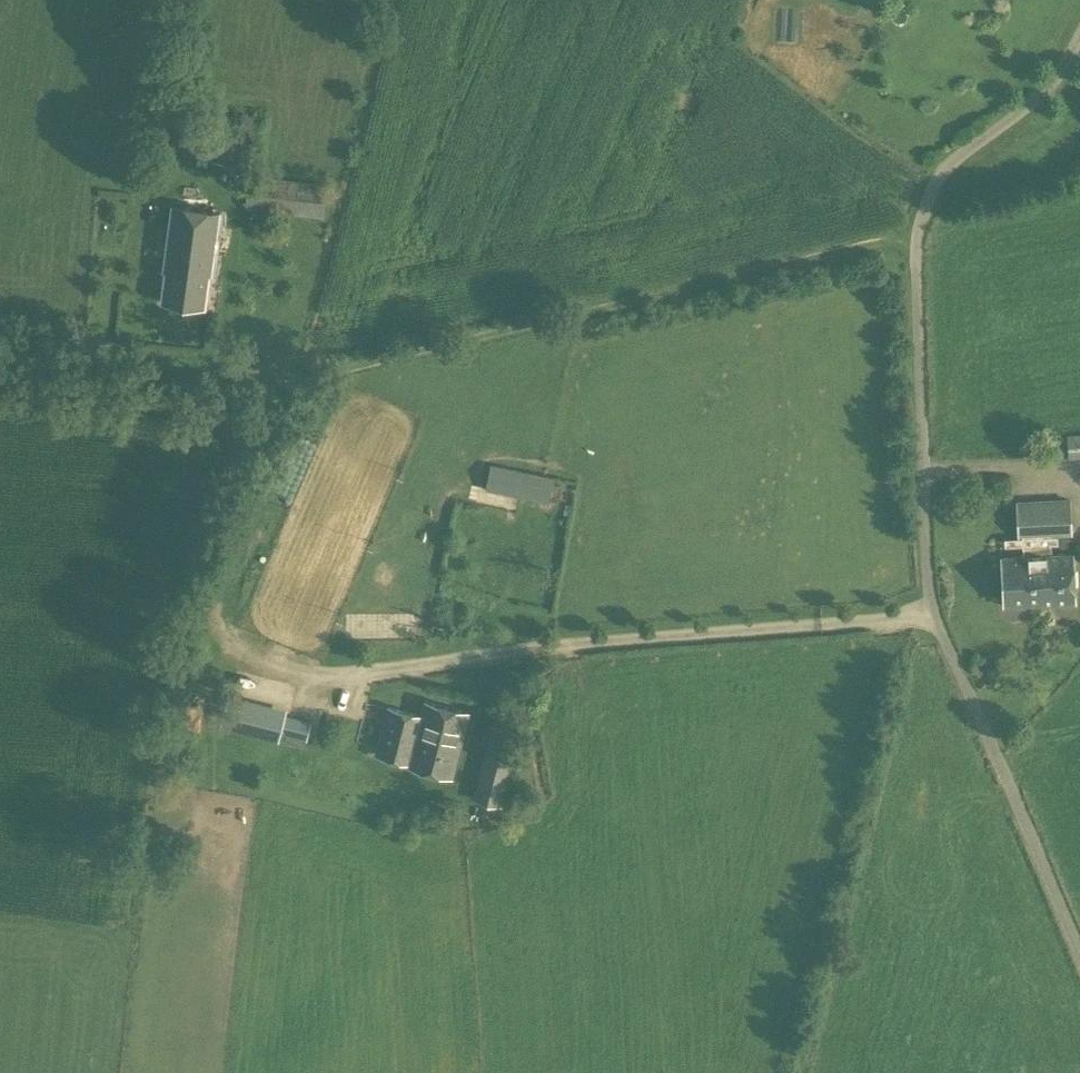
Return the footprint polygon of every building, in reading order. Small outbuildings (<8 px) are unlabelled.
[(249,175),(245,207),(324,217),(328,184),(249,175)] [(220,214),(171,207),(162,273),(164,273),(160,302),(206,308),(210,276),(212,276),(220,214)] [(1066,435),(1067,458),(1079,457),(1079,434),(1066,435)] [(490,465),(485,490),(549,504),(554,477),(490,465)] [(1016,500),(1017,538),(1004,538),(1004,546),(1022,545),(1022,557),(1000,558),(1002,606),(1074,603),(1072,555),(1050,556),(1050,544),(1057,543),(1057,536),(1050,536),(1050,535),(1071,534),(1070,498),(1016,500)] [(410,763),(453,774),(469,710),(426,699),(423,713),(389,705),(379,746),(412,755),(410,763)] [(226,700),(220,726),(277,741),(279,733),(304,740),(309,721),(226,700)] [(519,729),(494,723),(475,796),(500,802),(519,729)]
